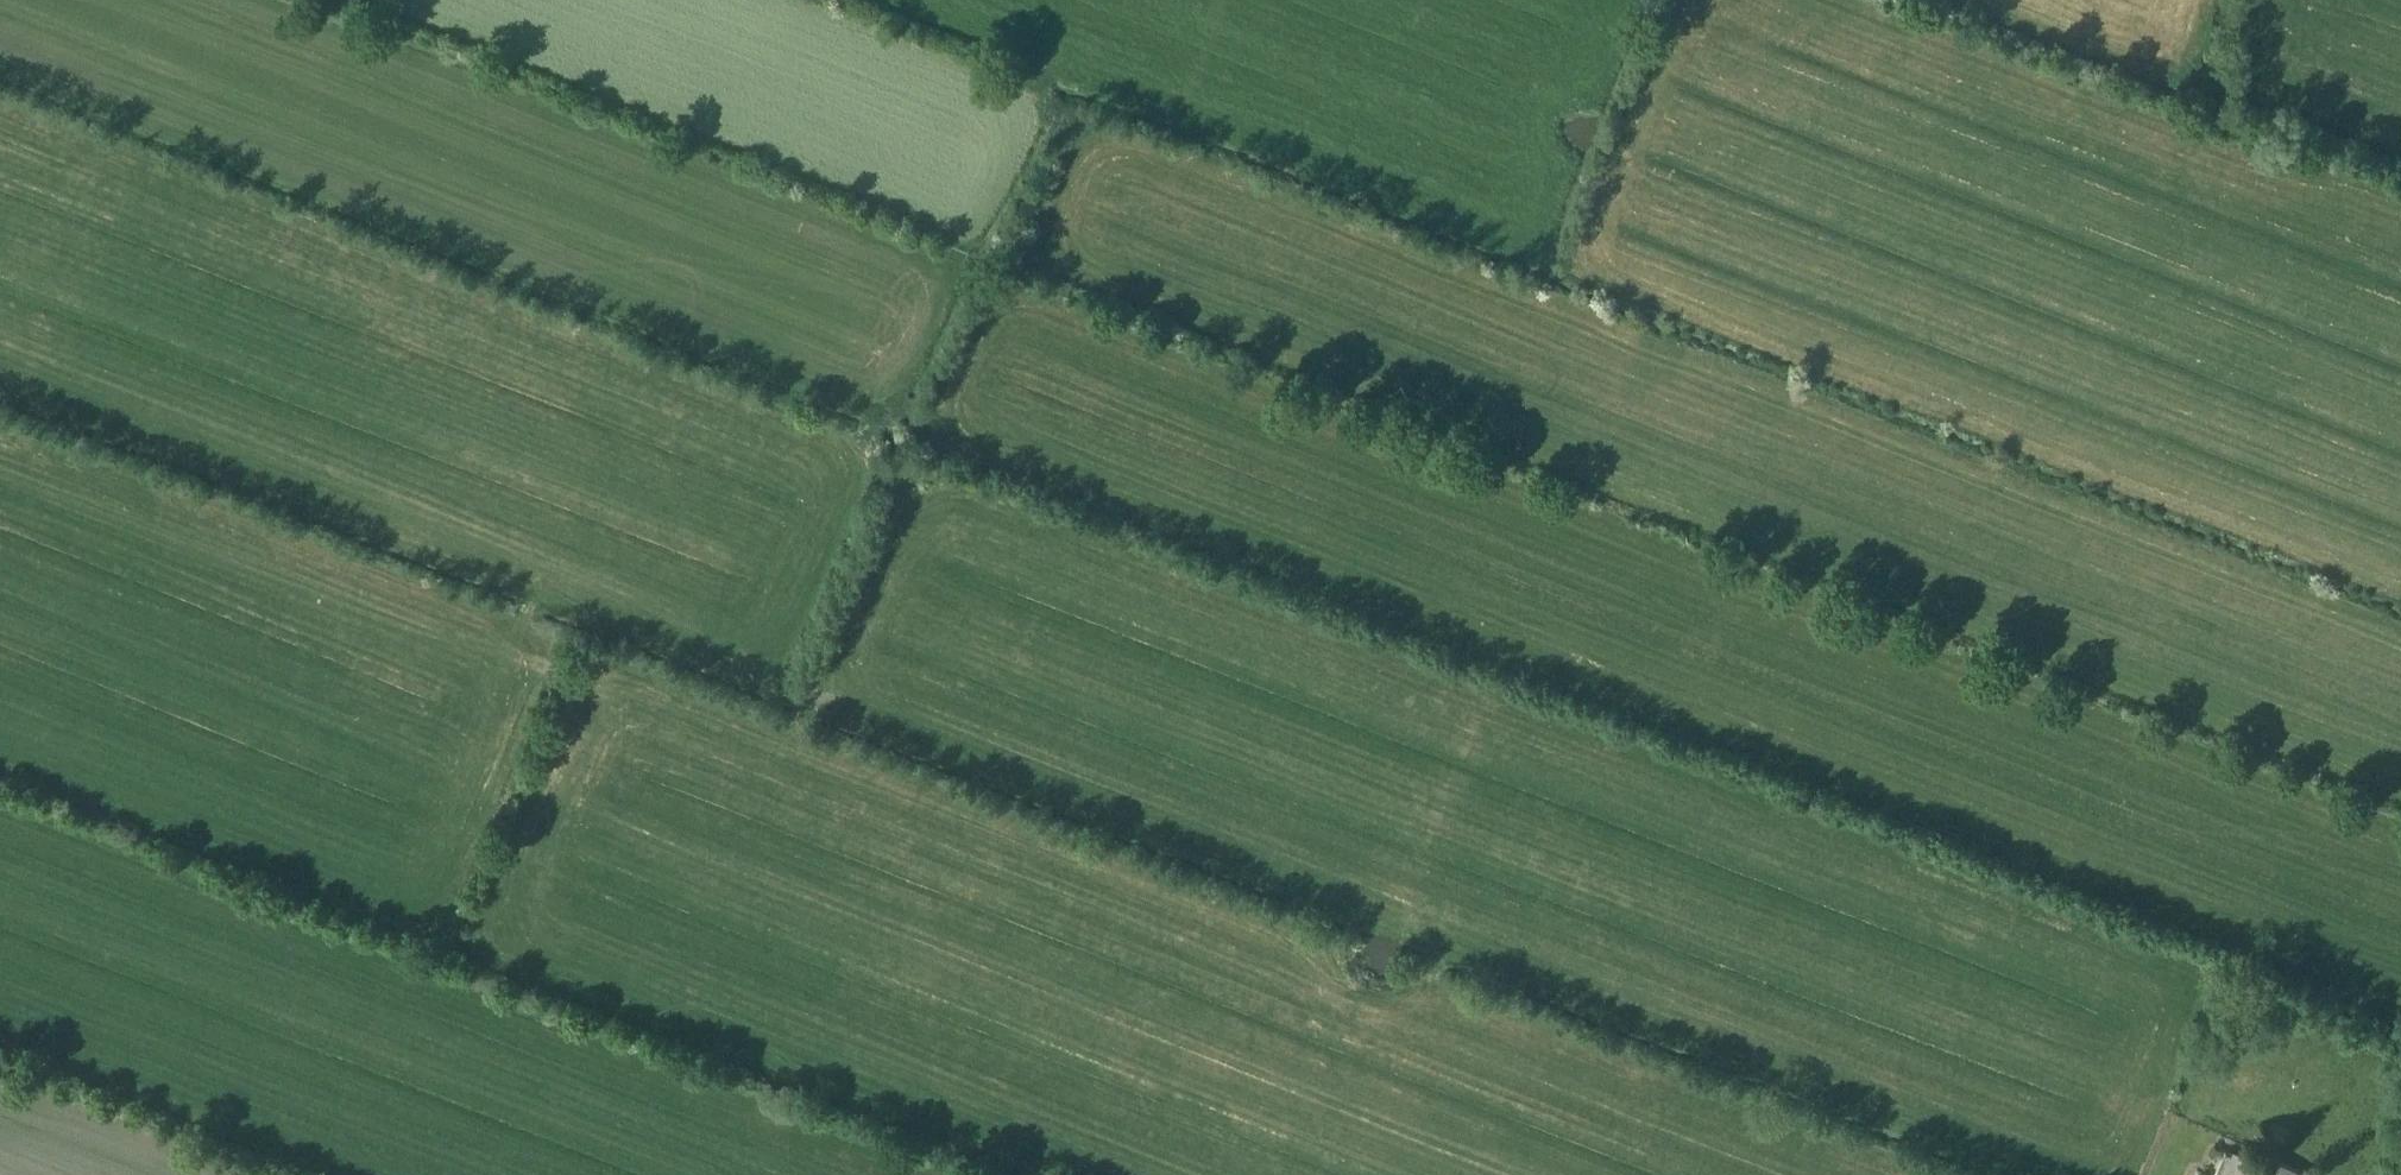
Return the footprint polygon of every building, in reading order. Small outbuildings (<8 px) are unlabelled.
[(2279,1160),(2275,1171),(2225,1149),(2213,1174),(2302,1174),(2304,1171),(2279,1160)]
